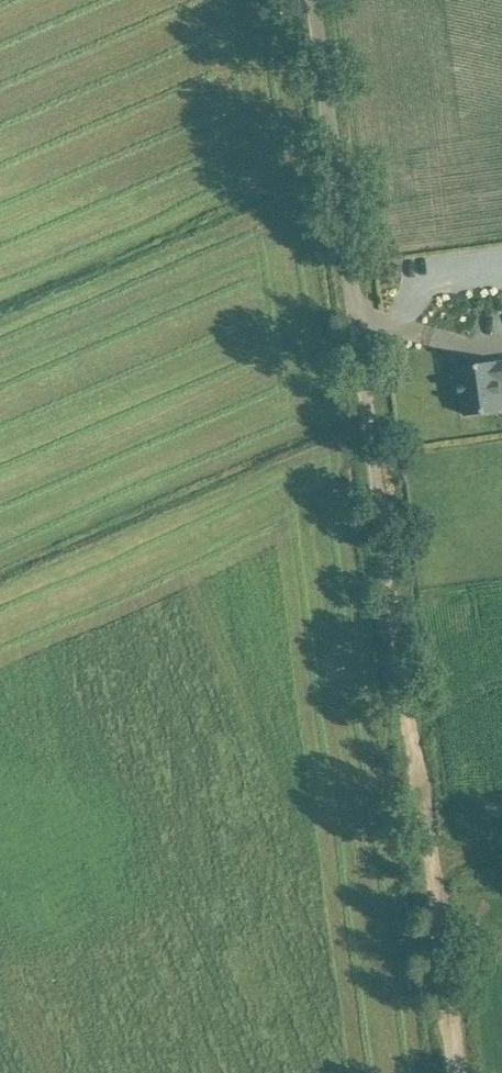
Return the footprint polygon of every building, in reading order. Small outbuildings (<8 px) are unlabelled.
[(465,414),(501,409),(501,362),(496,362),(496,361),(455,367),(458,392),(459,394),(463,393),(465,414)]
